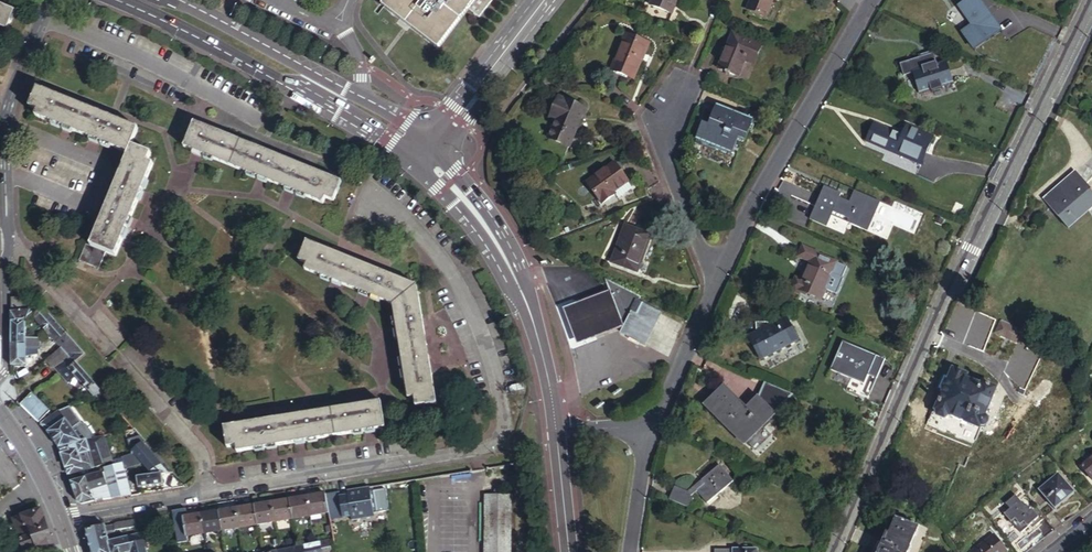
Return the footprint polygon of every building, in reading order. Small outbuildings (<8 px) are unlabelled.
[(385,10),(393,0),(389,0),(381,11),(438,53),(468,13),(466,11),(436,50),(385,10)] [(385,10),(436,50),(466,11),(468,13),(478,21),(494,0),(436,0),(434,3),(430,0),(393,0),(385,10)] [(649,5),(672,15),(678,0),(651,0),(649,5)] [(746,9),(765,16),(771,0),(750,0),(746,9)] [(976,0),(968,0),(956,8),(969,26),(960,31),(971,49),(997,32),(976,0)] [(7,32),(14,12),(0,7),(0,29),(7,32)] [(648,42),(625,32),(609,66),(631,76),(648,42)] [(762,44),(734,33),(718,70),(738,77),(745,59),(754,63),(762,44)] [(950,80),(942,60),(911,73),(920,92),(950,80)] [(37,117),(129,154),(132,146),(139,129),(112,118),(38,88),(31,108),(39,111),(37,117)] [(582,105),(555,94),(547,114),(554,117),(547,136),(567,144),(582,105)] [(722,118),(714,115),(708,129),(702,127),(698,139),(699,140),(719,147),(718,150),(729,155),(731,156),(737,141),(744,145),(752,125),(724,113),(722,118)] [(195,122),(185,147),(323,202),(326,195),(335,199),(342,179),(195,122)] [(902,136),(874,125),(867,142),(922,163),(932,137),(906,127),(902,136)] [(729,158),(729,155),(718,150),(719,147),(699,140),(697,145),(729,158)] [(152,154),(132,146),(129,154),(92,247),(87,245),(81,262),(100,270),(107,253),(117,257),(154,165),(148,163),(152,154)] [(603,204),(618,194),(616,192),(630,183),(617,163),(589,182),(603,204)] [(1047,204),(1069,229),(1091,209),(1091,190),(1086,184),(1090,181),(1091,178),(1091,171),(1083,166),(1064,183),(1067,186),(1047,204)] [(634,189),(630,183),(616,192),(618,194),(620,198),(634,189)] [(841,194),(824,186),(810,219),(827,226),(833,213),(849,219),(846,224),(867,233),(880,203),(855,192),(851,203),(840,198),(841,194)] [(651,234),(625,224),(611,262),(638,272),(651,234)] [(307,239),(299,260),(308,263),(306,269),(393,305),(407,397),(414,395),(415,405),(436,402),(417,285),(307,239)] [(807,293),(820,299),(825,289),(836,294),(843,278),(842,277),(847,265),(803,246),(798,256),(810,261),(802,280),(795,277),(790,288),(806,295),(807,293)] [(641,297),(608,281),(612,292),(625,327),(622,334),(645,346),(662,314),(637,302),(641,297)] [(566,310),(579,345),(625,327),(612,292),(566,310)] [(19,300),(12,300),(12,308),(12,315),(25,315),(25,325),(28,325),(36,318),(19,300)] [(36,318),(59,344),(69,335),(61,326),(45,309),(36,318)] [(25,315),(12,315),(12,325),(25,325),(25,315)] [(798,340),(786,317),(766,327),(764,322),(754,323),(758,331),(748,336),(761,359),(798,340)] [(995,334),(1015,342),(1020,332),(1000,323),(995,334)] [(28,348),(28,343),(28,325),(25,325),(12,325),(12,339),(12,348),(28,348)] [(87,355),(69,335),(59,344),(63,348),(73,358),(78,364),(87,355)] [(41,344),(41,348),(41,350),(40,350),(40,353),(41,355),(54,345),(47,338),(41,344)] [(882,357),(843,340),(830,369),(851,378),(846,389),(859,395),(860,393),(869,396),(877,378),(874,377),(882,357)] [(28,348),(12,348),(12,360),(12,368),(13,370),(28,369),(28,359),(28,348)] [(63,348),(55,355),(65,365),(73,358),(63,348)] [(38,352),(28,352),(28,359),(38,358),(39,352),(40,353),(40,350),(38,350),(38,352)] [(55,355),(47,362),(69,386),(77,378),(65,365),(55,355)] [(874,377),(877,378),(885,358),(882,357),(874,377)] [(104,393),(78,364),(73,358),(65,365),(77,378),(94,398),(104,393)] [(943,389),(934,410),(937,411),(938,416),(947,420),(951,417),(953,419),(954,416),(968,422),(967,424),(978,429),(979,427),(985,426),(989,417),(986,412),(996,388),(982,382),(980,384),(965,378),(966,375),(952,369),(948,378),(943,375),(938,387),(943,389)] [(746,413),(724,389),(707,404),(733,433),(736,431),(746,443),(774,417),(760,401),(746,413)] [(34,393),(22,404),(40,424),(52,413),(34,393)] [(381,401),(224,426),(227,448),(236,446),(237,452),(385,428),(381,401)] [(73,408),(62,414),(73,431),(82,425),(84,424),(73,408)] [(73,431),(62,414),(56,418),(42,426),(49,434),(58,447),(60,449),(81,444),(73,431)] [(82,425),(73,431),(81,444),(93,440),(92,437),(86,429),(83,426),(82,425)] [(81,444),(60,449),(69,477),(84,473),(85,474),(113,466),(114,466),(107,437),(93,440),(81,444)] [(138,446),(143,452),(143,447),(148,443),(152,448),(150,450),(167,472),(172,470),(149,441),(146,439),(138,446)] [(140,458),(153,474),(163,472),(167,472),(150,450),(152,448),(148,443),(143,447),(143,452),(144,455),(140,458)] [(1080,466),(1091,479),(1091,456),(1080,466)] [(122,461),(123,463),(123,465),(125,472),(134,470),(130,458),(122,461)] [(105,470),(106,473),(107,477),(125,472),(123,465),(114,468),(105,470)] [(733,482),(720,465),(700,480),(702,483),(689,492),(675,486),(669,500),(688,508),(692,497),(690,495),(696,491),(705,503),(733,482)] [(132,495),(125,472),(107,477),(106,473),(94,476),(102,500),(132,495)] [(163,472),(153,474),(138,476),(140,487),(165,483),(163,472)] [(1058,473),(1038,489),(1055,509),(1075,493),(1058,473)] [(94,476),(71,483),(77,502),(83,504),(102,500),(94,476)] [(367,488),(337,492),(341,518),(348,517),(349,521),(367,518),(367,514),(371,514),(376,513),(372,490),(368,491),(367,488)] [(311,517),(329,514),(325,494),(308,497),(311,517)] [(1031,527),(1035,524),(1041,519),(1039,516),(1037,517),(1029,506),(1028,507),(1026,504),(1024,505),(1015,494),(1005,502),(1009,507),(1004,512),(1020,531),(1029,523),(1031,527)] [(485,495),(485,551),(507,551),(507,495),(499,495),(493,495),(485,495)] [(289,500),(292,520),(311,517),(308,497),(289,500)] [(289,500),(271,503),(275,522),(292,520),(289,500)] [(254,506),(257,525),(275,522),(271,503),(268,504),(254,506)] [(254,506),(236,509),(239,528),(257,525),(254,506)] [(219,512),(222,531),(239,528),(236,509),(223,511),(219,512)] [(938,524),(928,510),(921,515),(932,529),(938,524)] [(1053,510),(1045,517),(1055,529),(1064,523),(1053,510)] [(42,511),(15,521),(26,551),(39,551),(54,547),(42,511)] [(219,512),(201,515),(204,534),(222,531),(219,512)] [(204,534),(201,515),(184,518),(187,536),(204,534)] [(1035,524),(1045,537),(1055,529),(1045,517),(1045,516),(1041,519),(1035,524)] [(114,528),(106,529),(106,533),(114,532),(122,531),(143,527),(142,520),(113,524),(114,528)] [(920,530),(897,520),(890,536),(887,535),(880,551),(911,551),(920,530)] [(90,548),(109,543),(106,533),(106,529),(105,527),(86,532),(87,536),(90,548)] [(106,533),(109,543),(117,541),(116,539),(114,532),(106,533)] [(117,541),(109,543),(111,551),(148,551),(147,550),(149,550),(146,534),(117,541)] [(974,551),(1001,551),(1005,549),(992,535),(973,551),(974,551)] [(327,540),(289,548),(290,551),(330,551),(327,540)] [(91,551),(111,551),(109,543),(90,548),(91,551)]
